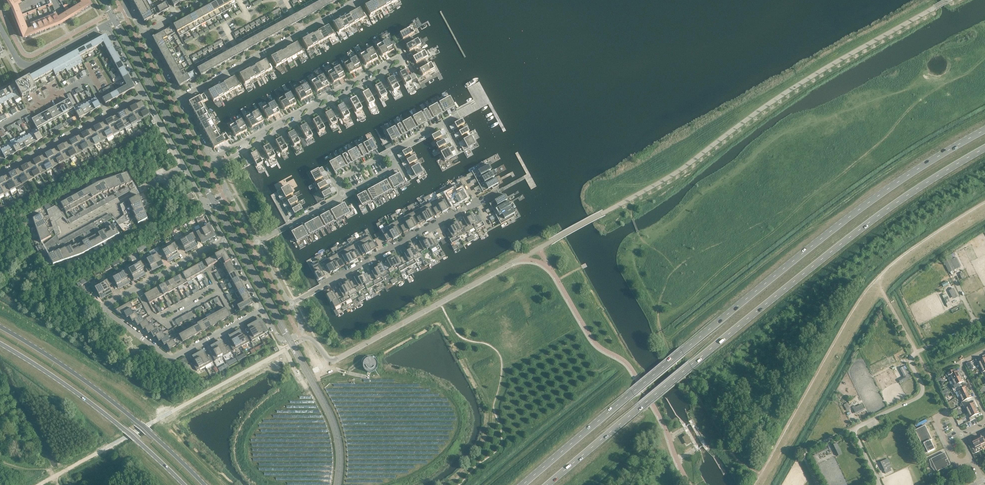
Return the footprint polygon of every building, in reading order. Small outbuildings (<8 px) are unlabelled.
[(19,0),(16,0),(10,4),(13,9),(21,4),(19,0)] [(79,5),(73,9),(76,14),(82,10),(90,5),(86,0),(79,0),(81,3),(79,5)] [(147,0),(146,0),(135,6),(138,11),(149,5),(147,0)] [(216,2),(222,13),(227,11),(221,0),(220,0),(219,1),(219,0),(219,1),(216,2)] [(227,11),(233,8),(232,6),(228,0),(221,0),(227,11)] [(317,0),(313,0),(311,1),(317,12),(318,12),(319,11),(322,9),(317,0)] [(324,0),(317,0),(322,9),(323,9),(324,8),(324,9),(325,9),(324,8),(327,6),(324,0)] [(381,10),(375,0),(370,3),(375,13),(381,10)] [(382,0),(376,0),(375,0),(381,10),(386,7),(382,0)] [(317,12),(311,1),(306,4),(312,15),(313,15),(312,15),(314,14),(317,12)] [(166,2),(157,7),(160,14),(169,9),(166,2)] [(214,3),(211,5),(217,16),(222,13),(216,2),(215,3),(215,2),(215,3),(214,3)] [(375,13),(370,3),(365,6),(370,16),(375,13)] [(312,15),(306,4),(300,7),(301,8),(306,18),(307,17),(307,18),(307,17),(308,17),(309,17),(312,15)] [(152,10),(149,5),(138,11),(141,16),(150,11),(152,10)] [(209,6),(205,8),(211,19),(217,16),(211,5),(210,6),(210,5),(210,6),(209,6),(208,6),(209,6)] [(14,11),(15,14),(18,23),(24,21),(23,17),(22,15),(21,13),(19,7),(14,11)] [(203,9),(200,11),(206,22),(211,19),(205,8),(204,8),(205,8),(203,9)] [(306,18),(301,8),(296,12),(297,14),(294,16),(292,17),(296,24),(299,23),(302,21),(302,20),(303,20),(304,20),(303,20),(306,18)] [(76,14),(73,9),(70,11),(68,12),(65,13),(62,16),(64,21),(68,19),(76,14)] [(360,9),(354,12),(360,21),(366,18),(364,13),(363,14),(360,9)] [(144,22),(153,17),(150,11),(141,16),(144,22)] [(198,12),(195,14),(201,25),(206,22),(200,11),(199,11),(198,12)] [(60,24),(56,12),(50,15),(55,26),(60,24)] [(360,21),(354,12),(349,15),(354,24),(360,21)] [(193,15),(189,17),(196,28),(201,25),(195,14),(194,14),(193,15),(192,14),(192,15),(193,15)] [(55,26),(50,15),(45,17),(50,28),(55,26)] [(354,24),(349,15),(344,17),(349,27),(354,24)] [(50,28),(45,17),(40,19),(45,30),(50,28)] [(187,18),(184,20),(190,31),(196,28),(189,17),(188,17),(189,17),(187,18),(187,17),(187,18)] [(296,24),(292,17),(287,20),(286,17),(280,20),(285,29),(289,28),(290,27),(296,24)] [(349,27),(344,17),(339,20),(344,30),(349,27)] [(279,18),(274,21),(280,32),(281,32),(282,31),(282,32),(283,32),(282,31),(285,29),(280,20),(279,18)] [(45,30),(40,19),(35,20),(40,32),(45,30)] [(182,21),(179,23),(185,34),(190,31),(184,20),(183,19),(183,20),(182,21),(182,20),(182,21)] [(40,32),(35,20),(30,23),(32,28),(35,34),(40,32)] [(344,30),(339,20),(334,23),(339,33),(344,30)] [(27,27),(24,21),(18,23),(21,29),(24,38),(35,34),(32,28),(28,30),(27,27)] [(280,32),(274,21),(269,24),(275,35),(276,35),(277,34),(277,35),(277,34),(280,32)] [(177,24),(173,26),(179,37),(185,34),(179,23),(178,23),(178,22),(178,23),(177,24),(177,23),(177,24)] [(275,35),(269,24),(264,27),(270,38),(271,38),(270,38),(272,37),(275,35)] [(328,26),(323,29),(328,38),(335,35),(333,31),(331,31),(328,26)] [(162,32),(163,33),(166,38),(167,38),(175,33),(171,27),(170,27),(169,28),(169,27),(169,28),(162,32)] [(270,38),(264,27),(258,30),(264,41),(265,40),(265,41),(265,40),(266,40),(267,40),(266,40),(270,38)] [(411,28),(399,34),(403,40),(406,45),(411,42),(408,37),(414,34),(411,28)] [(328,38),(323,29),(318,32),(323,41),(328,38)] [(264,41),(258,30),(253,33),(259,44),(260,43),(260,44),(260,43),(261,43),(264,41)] [(323,41),(318,32),(313,35),(318,44),(323,41)] [(166,38),(163,33),(159,34),(158,35),(153,38),(155,41),(154,42),(155,42),(156,43),(155,43),(156,43),(156,44),(166,38)] [(259,44),(253,33),(248,36),(254,47),(254,46),(255,47),(254,46),(256,46),(256,45),(259,44)] [(106,35),(100,38),(95,41),(98,46),(103,43),(105,46),(107,44),(108,45),(110,44),(106,35)] [(318,44),(313,35),(308,37),(313,47),(318,44)] [(254,47),(248,36),(242,38),(243,40),(248,50),(249,49),(249,50),(249,49),(250,48),(251,49),(251,48),(254,47)] [(313,47),(308,37),(302,40),(307,50),(313,47)] [(170,43),(167,38),(166,38),(156,44),(158,47),(157,47),(158,47),(158,48),(159,48),(159,49),(170,43)] [(248,50),(243,40),(238,43),(239,46),(236,47),(234,49),(238,56),(240,55),(244,53),(244,52),(245,51),(245,52),(246,52),(245,51),(248,50)] [(394,50),(388,40),(382,43),(388,53),(394,50)] [(417,40),(406,46),(409,52),(410,51),(413,57),(418,55),(415,49),(421,46),(417,40)] [(94,50),(91,43),(84,47),(87,54),(94,50)] [(173,48),(170,43),(159,49),(159,50),(160,51),(159,51),(160,51),(162,54),(173,48)] [(297,43),(292,46),(297,56),(304,52),(301,48),(300,48),(297,43)] [(388,53),(382,43),(377,46),(382,57),(388,53)] [(297,56),(292,46),(287,49),(292,58),(297,56)] [(87,54),(84,47),(77,51),(81,60),(82,60),(80,58),(87,54)] [(116,55),(112,48),(106,51),(110,58),(116,55)] [(176,53),(173,48),(162,54),(162,55),(163,56),(162,56),(162,57),(163,56),(165,59),(176,53)] [(238,56),(234,49),(229,51),(228,49),(222,52),(227,61),(230,59),(231,60),(231,59),(232,59),(238,56)] [(292,58),(287,49),(281,52),(287,61),(292,58)] [(378,59),(372,49),(366,52),(372,62),(378,59)] [(221,50),(216,53),(222,64),(223,64),(223,63),(224,63),(227,61),(222,52),(221,50)] [(81,60),(77,51),(71,54),(76,63),(81,60)] [(287,61),(281,52),(276,55),(281,64),(287,61)] [(372,62),(366,52),(360,55),(366,66),(372,62)] [(424,52),(413,58),(416,64),(419,69),(424,66),(421,61),(427,58),(424,52)] [(179,59),(176,53),(165,59),(165,60),(164,60),(165,61),(165,60),(166,61),(165,62),(166,62),(168,65),(179,59)] [(222,64),(216,53),(211,56),(217,67),(217,66),(218,67),(218,66),(219,66),(222,64)] [(77,65),(76,63),(71,54),(66,57),(72,68),(77,65)] [(120,62),(116,55),(110,58),(113,65),(120,62)] [(281,64),(276,55),(271,57),(276,67),(281,64)] [(217,67),(211,56),(206,59),(212,70),(212,69),(212,70),(213,70),(212,69),(214,69),(217,67)] [(72,68),(66,57),(61,60),(66,69),(67,71),(72,68)] [(361,68),(356,58),(350,61),(355,71),(361,68)] [(181,64),(179,59),(168,65),(167,66),(168,65),(169,67),(168,67),(169,67),(170,70),(181,64)] [(212,70),(206,59),(200,61),(206,73),(207,72),(207,73),(207,72),(208,71),(209,72),(208,71),(212,70)] [(66,69),(61,60),(56,63),(60,71),(66,69)] [(266,60),(260,63),(266,73),(272,69),(270,65),(269,66),(266,60)] [(206,73),(200,61),(195,65),(201,76),(202,75),(202,76),(202,75),(203,74),(203,75),(203,74),(206,73)] [(355,71),(350,61),(344,64),(350,74),(355,71)] [(124,69),(120,62),(113,65),(117,72),(124,69)] [(60,71),(56,63),(50,65),(55,74),(60,71)] [(266,73),(260,63),(255,66),(260,76),(266,73)] [(184,69),(181,64),(170,70),(171,71),(170,71),(171,71),(171,72),(172,72),(173,75),(184,69)] [(431,64),(425,67),(419,70),(422,76),(434,70),(431,64)] [(55,74),(50,65),(43,69),(47,76),(54,72),(55,74)] [(260,76),(255,66),(250,69),(255,78),(260,76)] [(345,77),(339,67),(333,70),(339,80),(345,77)] [(47,76),(43,69),(36,73),(40,80),(47,76)] [(128,76),(124,69),(117,72),(121,79),(128,76)] [(187,74),(184,69),(173,75),(174,76),(173,76),(174,76),(174,77),(174,78),(174,77),(176,81),(186,75),(187,74)] [(255,78),(250,69),(245,72),(250,81),(255,78)] [(195,70),(192,72),(187,74),(186,75),(189,81),(189,82),(196,78),(197,79),(197,78),(196,78),(198,77),(198,78),(198,77),(199,77),(195,70)] [(339,80),(333,70),(328,73),(333,83),(339,80)] [(399,74),(403,80),(406,85),(412,82),(405,70),(399,74)] [(250,81),(245,72),(239,75),(245,84),(250,81)] [(40,80),(36,73),(29,77),(33,84),(40,80)] [(189,81),(186,75),(176,81),(177,81),(176,81),(176,82),(177,81),(177,83),(179,86),(184,83),(185,84),(184,83),(186,83),(186,82),(189,81)] [(329,86),(323,76),(317,79),(323,89),(329,86)] [(36,90),(33,84),(29,77),(15,85),(22,97),(36,90)] [(234,77),(229,80),(234,90),(241,86),(239,82),(237,83),(234,77)] [(387,80),(390,87),(393,92),(399,89),(393,77),(387,80)] [(323,89),(317,79),(311,82),(317,92),(323,89)] [(135,88),(130,80),(128,82),(127,81),(125,82),(127,86),(122,89),(124,94),(135,88)] [(234,90),(229,80),(224,83),(229,93),(234,90)] [(229,93),(224,83),(219,86),(224,95),(229,93)] [(381,84),(375,87),(378,93),(381,99),(387,95),(384,90),(386,88),(384,83),(381,85),(381,84)] [(312,95),(307,85),(301,88),(306,98),(312,95)] [(18,94),(14,86),(8,89),(13,97),(18,94)] [(224,95),(219,86),(213,89),(219,98),(224,95)] [(306,98),(301,88),(295,91),(301,101),(306,98)] [(13,97),(8,89),(3,91),(8,100),(13,97)] [(219,98),(213,89),(208,92),(213,101),(219,98)] [(120,97),(116,90),(109,94),(113,100),(120,97)] [(368,91),(362,94),(366,100),(368,105),(374,102),(371,97),(371,96),(374,95),(372,90),(369,92),(368,91)] [(113,100),(109,94),(102,98),(102,99),(105,104),(113,100)] [(296,104),(290,94),(284,97),(290,107),(296,104)] [(290,107),(284,97),(279,100),(284,110),(290,107)] [(450,97),(447,99),(444,100),(450,110),(455,107),(450,97)] [(101,107),(96,98),(90,101),(95,110),(101,107)] [(350,101),(353,107),(356,112),(362,109),(356,98),(350,101)] [(73,108),(69,99),(63,102),(69,112),(74,109),(73,108)] [(198,105),(194,99),(189,102),(192,108),(198,105)] [(450,110),(444,100),(439,103),(444,113),(450,110)] [(95,110),(90,101),(85,104),(90,113),(95,110)] [(69,112),(63,102),(58,105),(64,115),(69,112)] [(142,102),(139,103),(136,105),(143,119),(149,115),(142,102)] [(280,113),(274,102),(268,106),(274,116),(280,113)] [(201,103),(200,104),(198,105),(192,108),(195,114),(204,109),(201,103)] [(343,104),(337,108),(341,114),(344,119),(350,116),(347,111),(346,110),(350,108),(348,103),(344,106),(343,104)] [(444,113),(439,103),(434,106),(439,116),(444,113)] [(90,113),(85,104),(80,107),(85,116),(90,113)] [(64,115),(58,105),(53,108),(58,118),(64,115)] [(73,108),(74,109),(78,116),(79,119),(85,116),(80,107),(79,105),(73,108)] [(143,119),(136,105),(130,108),(137,122),(143,119)] [(274,116),(268,106),(262,109),(268,119),(274,116)] [(439,116),(434,106),(428,109),(434,119),(439,116)] [(58,118),(53,108),(48,111),(53,121),(58,118)] [(137,122),(130,108),(124,111),(131,125),(137,122)] [(207,115),(204,109),(195,114),(198,120),(207,115)] [(434,119),(428,109),(423,112),(428,122),(434,119)] [(331,111),(325,114),(328,121),(331,126),(337,123),(334,117),(338,115),(336,110),(331,112),(331,111)] [(53,121),(48,111),(42,114),(48,123),(53,121)] [(131,125),(124,111),(117,115),(125,129),(131,125)] [(263,122),(258,111),(252,115),(257,125),(263,122)] [(428,122),(423,112),(418,115),(423,125),(428,122)] [(48,123),(42,114),(37,116),(43,126),(48,123)] [(125,129),(117,115),(111,118),(119,132),(125,129)] [(210,121),(207,115),(198,120),(201,126),(210,121)] [(257,125),(252,115),(246,118),(252,128),(257,125)] [(423,125),(418,115),(413,118),(418,127),(423,125)] [(43,126),(37,116),(32,119),(36,128),(37,129),(43,126)] [(119,132),(111,118),(105,121),(113,135),(119,132)] [(313,121),(316,127),(319,133),(325,129),(318,118),(313,121)] [(418,127),(413,118),(407,120),(413,130),(418,127)] [(247,131),(241,120),(236,124),(241,134),(247,131)] [(413,130),(407,120),(402,123),(407,133),(413,130)] [(464,124),(462,120),(454,124),(456,128),(452,130),(455,135),(466,128),(464,129),(462,125),(464,124)] [(113,135),(105,121),(99,125),(107,138),(113,135)] [(213,126),(210,121),(201,126),(204,131),(213,126)] [(407,133),(402,123),(397,126),(402,136),(407,133)] [(241,134),(236,124),(230,127),(235,137),(241,134)] [(107,138),(99,125),(93,128),(101,142),(107,138)] [(306,125),(300,128),(303,134),(306,139),(312,136),(309,131),(309,130),(312,129),(309,125),(307,126),(306,125)] [(217,132),(213,126),(204,131),(208,137),(217,132)] [(402,136),(397,126),(391,129),(397,139),(402,136)] [(42,139),(37,129),(36,128),(31,131),(32,133),(37,142),(42,139)] [(101,142),(93,128),(87,131),(95,145),(101,142)] [(469,132),(466,128),(455,135),(459,133),(461,136),(457,138),(459,143),(471,136),(469,137),(467,134),(469,132)] [(397,139),(391,129),(386,132),(391,142),(397,139)] [(95,145),(87,131),(81,135),(89,148),(95,145)] [(288,135),(291,141),(294,146),(300,143),(294,131),(288,135)] [(220,138),(217,132),(208,137),(211,143),(217,140),(219,138),(220,138)] [(439,132),(431,137),(434,141),(436,140),(438,144),(436,145),(448,138),(445,134),(441,136),(439,132)] [(37,142),(32,133),(27,136),(32,144),(37,142)] [(89,148),(81,135),(75,138),(83,152),(89,148)] [(15,139),(17,141),(21,150),(27,147),(22,138),(21,136),(15,139)] [(32,144),(27,136),(22,138),(27,147),(32,144)] [(476,145),(471,136),(459,143),(463,141),(465,144),(461,147),(464,151),(476,145)] [(83,152),(75,138),(69,141),(77,155),(83,152)] [(281,138),(275,142),(279,148),(282,153),(287,150),(285,144),(284,144),(287,143),(285,138),(282,139),(281,138)] [(448,139),(448,138),(436,145),(438,149),(440,148),(442,152),(440,153),(452,147),(450,142),(446,144),(444,141),(448,139)] [(220,146),(217,140),(211,143),(214,149),(220,146)] [(371,140),(369,142),(366,143),(371,153),(377,150),(371,140)] [(21,150),(17,141),(11,144),(16,153),(21,150)] [(77,155),(69,141),(63,145),(71,158),(77,155)] [(10,142),(5,145),(11,156),(16,153),(11,144),(10,142)] [(371,153),(366,143),(361,146),(366,156),(371,153)] [(5,145),(0,148),(0,149),(4,156),(6,159),(11,156),(5,145)] [(71,158),(63,145),(57,148),(64,162),(71,158)] [(269,145),(263,148),(266,154),(269,160),(275,157),(272,151),(275,149),(272,145),(269,146),(269,145)] [(366,156),(361,146),(355,149),(361,159),(366,156)] [(452,147),(440,153),(445,161),(457,155),(454,150),(450,153),(448,149),(452,147)] [(64,162),(57,148),(51,151),(58,165),(64,162)] [(412,153),(410,148),(402,153),(404,157),(400,159),(402,163),(414,157),(412,158),(410,154),(412,153)] [(361,159),(355,149),(350,152),(356,161),(361,159)] [(58,165),(51,151),(45,155),(52,168),(58,165)] [(250,155),(254,161),(257,167),(263,163),(256,152),(250,155)] [(356,161),(350,152),(345,155),(350,164),(356,161)] [(52,168),(45,155),(39,158),(46,172),(52,168)] [(350,164),(345,155),(340,157),(345,167),(350,164)] [(345,167),(340,157),(334,160),(340,170),(345,167)] [(417,161),(414,157),(402,163),(406,161),(408,165),(404,167),(407,171),(419,165),(416,166),(414,162),(417,161)] [(46,172),(39,158),(33,161),(40,175),(46,172)] [(340,170),(334,160),(329,163),(334,173),(340,170)] [(40,175),(33,161),(27,164),(34,178),(40,175)] [(34,178),(27,164),(21,168),(28,181),(34,178)] [(486,164),(472,172),(475,178),(490,171),(488,166),(487,166),(486,164)] [(423,173),(419,165),(407,171),(407,172),(411,169),(413,173),(409,175),(411,180),(423,173)] [(324,172),(322,167),(310,174),(315,182),(326,175),(322,177),(321,174),(324,172)] [(28,181),(21,168),(15,171),(22,185),(28,181)] [(24,187),(22,185),(15,171),(9,174),(16,188),(17,191),(24,187)] [(490,171),(475,178),(479,185),(494,177),(494,178),(494,177),(492,172),(491,173),(490,171)] [(127,173),(121,175),(126,185),(132,182),(127,173)] [(16,188),(9,174),(2,178),(10,191),(16,188)] [(399,174),(394,177),(399,187),(404,184),(399,174)] [(126,185),(121,175),(115,177),(121,187),(126,185)] [(329,180),(326,175),(315,182),(317,181),(319,185),(317,186),(319,190),(331,184),(327,186),(325,182),(329,180)] [(121,187),(115,177),(109,179),(115,189),(120,187),(121,187)] [(399,187),(394,177),(388,180),(394,189),(399,187)] [(494,177),(479,185),(483,192),(492,187),(493,189),(497,187),(498,186),(497,184),(498,184),(495,179),(495,180),(494,178),(494,177)] [(2,178),(0,179),(0,188),(4,195),(10,191),(2,178)] [(115,189),(109,179),(104,181),(109,191),(114,189),(115,189)] [(394,189),(388,180),(383,183),(388,192),(394,189)] [(109,191),(104,181),(98,183),(103,193),(109,191)] [(103,193),(98,183),(93,186),(98,195),(103,193)] [(388,192),(383,183),(378,185),(383,195),(388,192)] [(333,188),(331,184),(319,190),(321,189),(323,193),(321,194),(324,198),(332,194),(329,190),(333,188)] [(288,185),(286,187),(277,192),(279,196),(283,194),(285,198),(281,200),(293,194),(288,185)] [(383,195),(378,185),(372,188),(378,198),(383,195)] [(462,185),(454,190),(461,203),(464,201),(464,200),(466,199),(466,197),(468,196),(462,185)] [(98,195),(93,186),(87,189),(92,198),(98,195)] [(378,198),(372,188),(367,191),(373,201),(378,198)] [(92,198),(87,189),(82,192),(87,201),(92,198)] [(461,203),(454,190),(446,194),(450,202),(453,206),(458,203),(458,204),(461,203)] [(373,201),(367,191),(362,194),(367,204),(373,201)] [(87,201),(82,192),(77,195),(82,204),(87,201)] [(194,198),(191,193),(186,196),(189,201),(194,198)] [(293,194),(281,200),(284,205),(288,202),(290,206),(286,208),(298,202),(295,198),(293,199),(291,195),(293,194)] [(367,204),(362,194),(356,197),(362,207),(367,204)] [(450,202),(446,194),(445,195),(438,199),(445,212),(448,210),(447,209),(450,208),(447,202),(449,200),(450,202)] [(503,194),(502,194),(497,197),(498,199),(489,204),(493,211),(507,203),(507,202),(506,201),(507,200),(504,196),(503,194)] [(82,204),(77,195),(71,198),(77,207),(82,204)] [(139,195),(138,196),(129,201),(132,206),(131,207),(141,201),(139,195)] [(77,207),(71,198),(66,201),(71,210),(77,207)] [(445,212),(438,199),(430,203),(434,211),(436,215),(442,212),(442,213),(445,212)] [(71,210),(66,201),(61,204),(66,213),(71,210)] [(143,207),(141,201),(131,207),(134,212),(133,212),(143,207)] [(298,202),(286,208),(288,213),(292,211),(294,215),(302,210),(300,206),(298,207),(296,203),(298,202)] [(508,202),(507,203),(493,211),(497,217),(511,210),(511,209),(510,207),(511,207),(508,202)] [(434,211),(430,203),(421,207),(429,221),(431,219),(431,218),(434,217),(430,211),(433,209),(434,211)] [(349,214),(344,204),(339,207),(344,217),(349,214)] [(145,213),(143,207),(133,212),(136,218),(135,218),(145,213)] [(344,217),(339,207),(333,210),(339,219),(344,217)] [(429,221),(421,207),(413,212),(417,220),(420,224),(425,221),(426,222),(429,221)] [(512,209),(511,209),(511,210),(497,217),(501,224),(515,217),(515,216),(514,216),(514,214),(512,209)] [(339,219),(333,210),(328,213),(333,222),(339,219)] [(417,220),(413,212),(405,216),(412,229),(415,228),(415,227),(417,226),(414,219),(416,218),(417,220)] [(147,219),(145,213),(135,218),(138,224),(147,219)] [(333,222),(328,213),(323,215),(328,225),(333,222)] [(42,214),(34,219),(33,219),(35,225),(45,219),(42,214)] [(328,225),(323,215),(318,218),(323,228),(328,225)] [(468,215),(467,216),(467,217),(466,217),(463,218),(466,225),(463,226),(467,232),(475,228),(470,218),(469,217),(468,215)] [(475,215),(473,216),(472,216),(469,217),(470,218),(475,228),(476,230),(485,226),(481,220),(479,221),(475,215)] [(412,229),(405,216),(397,221),(401,228),(404,233),(409,230),(409,231),(412,229)] [(323,228),(318,218),(312,221),(318,231),(323,228)] [(45,220),(45,219),(35,225),(37,231),(47,225),(44,220),(45,220)] [(318,231),(312,221),(307,224),(312,234),(318,231)] [(401,228),(397,221),(389,225),(396,238),(399,237),(398,236),(401,235),(398,228),(400,227),(401,229),(401,228)] [(454,223),(454,224),(453,224),(452,224),(453,226),(453,227),(459,237),(459,236),(467,232),(463,226),(461,227),(457,221),(454,223)] [(209,223),(200,228),(207,239),(215,235),(209,224),(209,223)] [(312,234),(307,224),(302,227),(307,237),(312,234)] [(47,225),(37,231),(39,236),(49,231),(46,226),(47,225)] [(114,225),(108,228),(114,237),(119,234),(114,225)] [(396,238),(389,225),(380,230),(387,242),(393,239),(393,240),(396,238)] [(453,227),(453,226),(450,228),(450,229),(448,230),(451,236),(448,238),(452,244),(460,239),(459,236),(459,237),(453,227)] [(307,237),(302,227),(297,230),(302,240),(307,237)] [(114,237),(108,228),(103,231),(108,240),(114,237)] [(207,239),(200,228),(193,232),(196,238),(198,237),(201,242),(201,243),(207,239)] [(302,240),(297,230),(291,233),(296,243),(302,240)] [(49,231),(39,236),(41,242),(51,237),(48,231),(49,231)] [(108,240),(103,231),(98,234),(103,243),(108,240)] [(196,238),(193,232),(185,237),(191,248),(197,245),(196,245),(193,239),(196,238)] [(103,243),(98,234),(93,236),(98,246),(103,243)] [(98,246),(93,236),(87,239),(93,249),(98,246)] [(370,236),(361,240),(369,253),(371,252),(371,251),(376,248),(370,236)] [(191,248),(185,237),(177,241),(180,247),(182,245),(185,251),(191,248)] [(93,249),(87,239),(82,242),(87,251),(93,249)] [(425,239),(424,239),(423,240),(422,241),(422,240),(422,241),(419,242),(422,248),(420,250),(423,256),(431,252),(426,242),(426,241),(425,239)] [(431,239),(429,240),(428,240),(426,241),(426,242),(431,252),(432,254),(441,250),(438,244),(435,245),(431,239)] [(369,253),(361,240),(353,245),(357,252),(358,252),(357,251),(359,249),(362,256),(365,254),(366,255),(369,253)] [(87,251),(82,242),(77,245),(76,244),(82,254),(87,251)] [(175,242),(167,246),(173,258),(179,255),(178,255),(175,249),(178,248),(175,242)] [(82,254),(76,244),(71,247),(71,246),(76,256),(82,254)] [(360,257),(357,252),(353,245),(345,249),(352,262),(355,261),(355,260),(360,257)] [(417,251),(414,245),(408,248),(409,250),(409,251),(410,251),(415,260),(423,256),(420,250),(417,251)] [(76,256),(71,246),(65,249),(65,248),(70,258),(76,256)] [(173,258),(167,246),(159,251),(162,256),(164,255),(167,261),(173,258)] [(70,258),(65,248),(60,251),(59,250),(65,260),(70,258)] [(352,262),(345,249),(337,254),(341,261),(340,260),(343,258),(346,265),(349,263),(349,264),(352,262)] [(65,260),(59,250),(54,253),(54,252),(53,252),(59,262),(65,260)] [(409,251),(409,250),(406,252),(407,253),(404,254),(407,260),(405,261),(408,268),(416,263),(415,260),(410,251),(409,251)] [(162,256),(159,251),(151,255),(157,267),(163,263),(159,258),(162,256)] [(229,262),(224,251),(205,261),(208,267),(218,262),(221,267),(229,262)] [(59,262),(53,252),(48,255),(53,264),(59,262)] [(344,266),(341,261),(337,254),(329,258),(336,271),(339,270),(338,269),(344,266)] [(157,267),(151,255),(143,260),(146,265),(149,264),(152,269),(151,269),(152,270),(157,267)] [(392,257),(391,258),(390,258),(391,258),(390,259),(389,258),(386,260),(389,266),(387,268),(390,274),(398,269),(393,260),(393,259),(392,257)] [(399,257),(396,258),(396,257),(393,259),(393,260),(398,269),(400,272),(408,268),(405,261),(402,263),(399,257)] [(336,271),(329,258),(321,263),(324,269),(326,267),(330,273),(333,272),(333,273),(336,271)] [(955,259),(950,261),(954,270),(959,268),(955,259)] [(141,260),(133,265),(139,276),(145,273),(142,268),(144,266),(141,260)] [(232,267),(229,262),(221,267),(224,272),(232,267)] [(206,272),(202,263),(197,266),(201,275),(206,272)] [(324,269),(321,263),(313,267),(311,265),(316,273),(315,274),(314,273),(318,281),(322,279),(322,278),(325,276),(321,270),(324,269)] [(378,265),(377,266),(377,265),(375,266),(376,268),(377,269),(382,278),(390,274),(387,268),(384,269),(381,263),(378,265)] [(139,276),(133,265),(125,269),(128,275),(131,274),(134,279),(133,279),(134,279),(139,276)] [(201,275),(197,266),(192,269),(197,277),(201,275)] [(235,272),(232,267),(224,272),(226,277),(235,272)] [(377,269),(376,268),(374,270),(371,272),(375,278),(372,279),(375,285),(384,281),(382,278),(377,269)] [(128,275),(125,269),(117,274),(123,285),(129,282),(126,276),(128,275)] [(197,277),(192,269),(187,271),(192,280),(197,277)] [(192,280),(187,271),(182,274),(187,282),(192,280)] [(238,278),(235,272),(226,277),(229,283),(238,278)] [(123,285),(117,274),(109,278),(112,284),(115,282),(118,288),(123,285)] [(187,282),(182,274),(178,276),(182,285),(187,282)] [(359,275),(358,276),(357,277),(357,276),(354,278),(357,284),(354,286),(358,292),(366,287),(361,278),(360,277),(359,275)] [(366,275),(364,276),(363,275),(360,277),(361,278),(366,287),(367,290),(375,285),(372,279),(370,281),(366,275)] [(182,285),(178,276),(173,279),(178,288),(182,285)] [(241,283),(238,278),(229,283),(232,288),(241,283)] [(107,279),(99,283),(105,295),(111,292),(108,286),(110,285),(107,279)] [(178,288),(173,279),(168,281),(173,290),(178,288)] [(173,290),(168,281),(163,284),(168,293),(173,290)] [(345,283),(344,284),(344,283),(343,284),(344,286),(344,287),(350,296),(358,292),(354,286),(352,287),(348,281),(345,283)] [(105,295),(99,283),(91,288),(94,293),(97,292),(100,298),(105,295)] [(244,288),(241,283),(232,288),(235,293),(244,288)] [(168,293),(163,284),(159,287),(163,295),(168,293)] [(344,287),(344,286),(341,287),(341,288),(339,290),(342,296),(339,297),(343,303),(351,299),(350,296),(344,287)] [(163,295),(159,287),(154,289),(159,298),(163,295)] [(247,293),(244,288),(235,293),(238,298),(247,293)] [(159,298),(154,289),(149,292),(154,301),(159,298)] [(154,301),(149,292),(144,295),(149,303),(154,301)] [(334,292),(331,294),(330,293),(326,295),(330,303),(331,303),(330,302),(331,302),(336,310),(335,308),(343,303),(339,297),(337,299),(334,292)] [(250,299),(247,293),(238,298),(241,303),(241,304),(250,299)] [(945,294),(942,296),(947,307),(951,305),(945,294)] [(253,304),(250,299),(241,304),(241,303),(237,305),(240,311),(253,304)] [(133,308),(130,302),(115,310),(121,315),(130,309),(131,309),(133,308)] [(226,308),(221,310),(225,319),(230,316),(226,308)] [(130,309),(121,315),(126,318),(136,313),(137,313),(136,310),(132,312),(131,309),(130,309)] [(225,319),(221,310),(216,313),(221,322),(225,319)] [(136,313),(126,318),(131,322),(141,317),(142,317),(141,314),(137,316),(136,313)] [(221,322),(216,313),(211,315),(216,324),(221,322)] [(216,324),(211,315),(206,318),(211,327),(216,324)] [(141,317),(131,322),(137,326),(146,321),(147,321),(146,318),(143,320),(141,317)] [(211,327),(206,318),(202,321),(207,329),(211,327)] [(261,320),(253,325),(260,336),(268,332),(261,320)] [(146,321),(137,326),(142,330),(152,325),(153,325),(151,322),(148,324),(146,321)] [(207,329),(202,321),(197,323),(202,332),(207,329)] [(202,332),(197,323),(192,326),(197,335),(202,332)] [(152,325),(142,330),(147,334),(157,329),(158,328),(157,326),(153,328),(152,325)] [(260,336),(253,325),(248,328),(251,334),(248,335),(252,341),(260,336)] [(197,335),(192,326),(188,328),(192,337),(197,335)] [(192,337),(188,328),(183,331),(188,340),(192,337)] [(157,329),(147,334),(153,338),(162,333),(163,332),(162,330),(159,332),(157,329)] [(188,340),(183,331),(178,334),(180,337),(183,342),(188,340)] [(241,332),(235,335),(241,346),(249,342),(246,336),(244,338),(241,332)] [(162,333),(153,338),(158,342),(168,337),(169,336),(167,334),(164,336),(162,333)] [(241,346),(235,335),(229,338),(230,338),(233,344),(230,345),(233,351),(241,346)] [(168,337),(158,342),(163,346),(174,340),(173,338),(169,340),(168,337)] [(180,337),(174,340),(163,346),(169,350),(183,342),(180,337)] [(222,342),(217,345),(223,356),(231,352),(228,346),(225,348),(222,342)] [(223,356),(217,345),(211,348),(214,354),(212,355),(215,361),(223,356)] [(204,352),(198,355),(205,366),(213,362),(210,356),(207,358),(204,352)] [(205,366),(198,355),(193,358),(196,364),(193,365),(197,371),(205,366)] [(374,360),(375,359),(375,358),(374,358),(373,357),(372,357),(371,357),(370,357),(369,357),(368,357),(367,357),(366,357),(365,358),(364,358),(364,359),(363,359),(362,360),(362,361),(361,362),(361,364),(361,363),(362,363),(362,362),(363,363),(363,364),(362,365),(362,366),(363,366),(363,367),(363,368),(363,369),(364,369),(364,370),(365,371),(366,371),(366,372),(367,372),(368,372),(368,373),(369,373),(370,373),(371,373),(372,372),(373,372),(374,372),(374,371),(375,371),(376,370),(376,369),(377,368),(377,367),(377,366),(377,365),(377,364),(377,363),(377,362),(376,362),(376,361),(375,360),(374,360)] [(980,367),(984,364),(984,358),(982,359),(980,357),(975,359),(976,362),(978,362),(980,367)] [(909,374),(905,366),(899,369),(904,377),(898,380),(900,383),(910,379),(908,375),(909,374)] [(954,373),(952,371),(945,374),(946,377),(947,377),(950,382),(952,381),(961,376),(959,374),(960,374),(959,371),(954,373)] [(962,379),(961,376),(952,381),(955,386),(953,386),(955,389),(960,386),(959,384),(964,381),(962,378),(962,379)] [(961,389),(960,386),(955,389),(953,390),(954,393),(955,392),(958,398),(960,396),(968,392),(967,390),(968,390),(966,387),(961,389)] [(970,395),(968,392),(960,396),(962,401),(961,402),(962,405),(968,402),(967,400),(972,397),(970,394),(970,395)] [(969,405),(968,402),(962,405),(964,408),(965,407),(968,412),(976,408),(975,406),(976,405),(974,403),(969,405)] [(855,413),(864,409),(861,404),(853,408),(855,413)] [(977,410),(976,408),(968,412),(970,417),(969,418),(970,421),(976,418),(974,416),(979,413),(978,410),(977,410)] [(925,426),(915,430),(922,445),(923,444),(925,448),(922,449),(925,454),(934,449),(930,440),(932,440),(925,426)] [(982,432),(979,433),(981,437),(980,437),(976,438),(981,447),(984,445),(984,437),(982,432)] [(971,438),(968,439),(975,453),(982,450),(981,447),(976,438),(973,440),(972,441),(971,438)] [(826,446),(813,453),(814,455),(820,453),(820,454),(828,450),(826,446)] [(948,460),(944,453),(931,459),(937,472),(948,466),(946,462),(947,462),(948,460)] [(891,471),(886,460),(880,462),(886,474),(891,471)]
